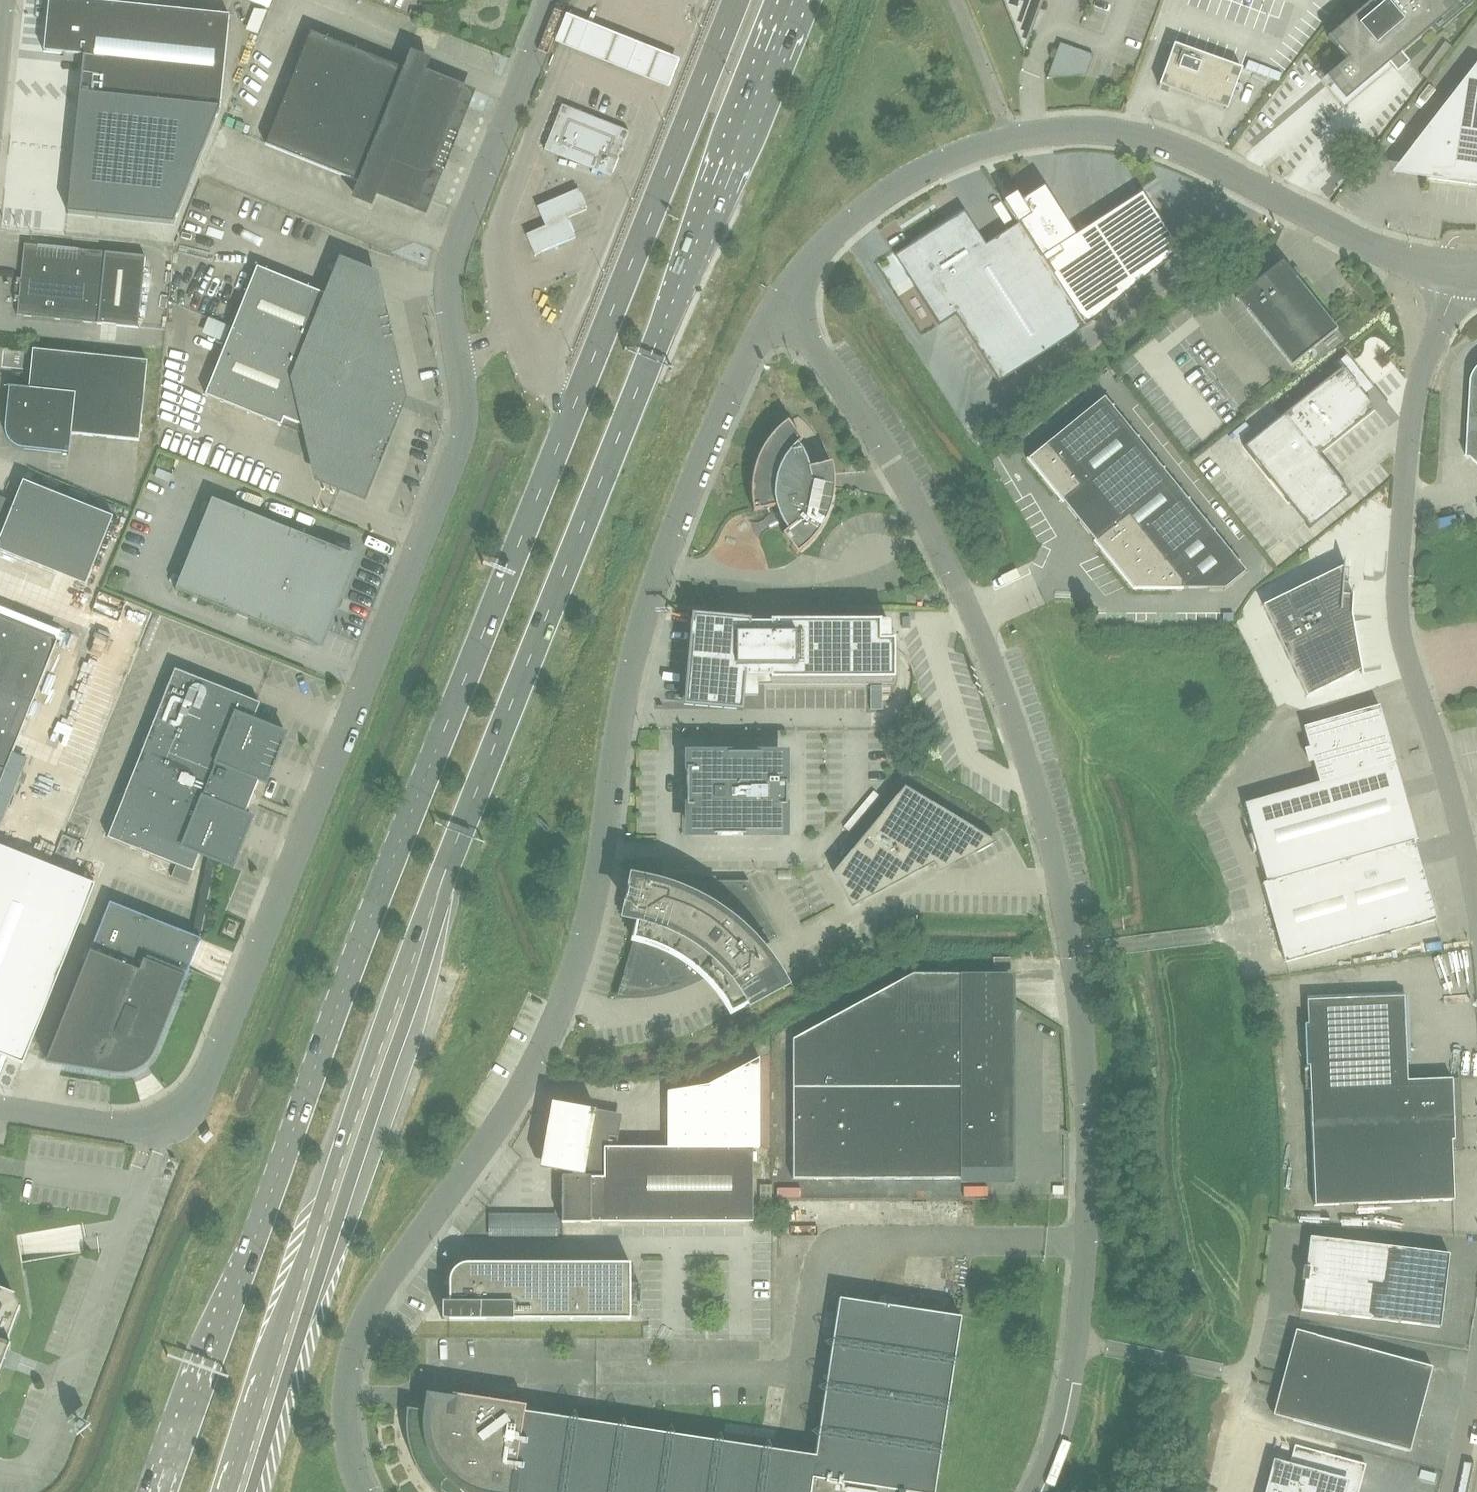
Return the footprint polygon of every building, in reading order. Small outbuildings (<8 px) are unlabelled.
[(43,51),(83,55),(78,104),(67,212),(173,223),(216,118),(220,107),(230,15),(86,0),(49,0),(44,46),(43,51)] [(1043,0),(1002,0),(1024,53),(1043,0)] [(1401,52),(1432,26),(1437,32),(1471,3),(1469,0),(1371,0),(1366,4),(1367,4),(1357,13),(1356,12),(1328,37),(1346,59),(1325,77),(1330,82),(1329,83),(1344,101),(1389,62),(1397,72),(1409,62),(1401,52)] [(685,60),(570,12),(558,41),(673,89),(685,60)] [(424,77),(426,71),(428,66),(407,58),(403,69),(382,60),(383,57),(372,52),(370,55),(310,31),(265,144),(358,181),(354,192),(374,200),(379,189),(415,204),(435,153),(440,155),(444,144),(440,142),(460,92),(424,77)] [(1093,55),(1060,43),(1047,78),(1086,76),(1093,55)] [(1227,109),(1242,68),(1174,43),(1159,85),(1227,109)] [(1476,63),(1414,142),(1428,177),(1476,184),(1476,64),(1476,63)] [(544,149),(611,176),(629,131),(562,105),(544,149)] [(964,211),(894,255),(912,283),(939,325),(956,314),(999,381),(1085,326),(1120,298),(1179,250),(1142,192),(1075,235),(1067,224),(1043,187),(1030,195),(1021,201),(1016,193),(1013,195),(1018,203),(1010,208),(1005,200),(1003,202),(1017,224),(985,244),(964,211)] [(587,209),(585,205),(578,189),(537,207),(545,226),(526,234),(535,255),(575,237),(567,218),(587,209)] [(31,244),(24,243),(21,278),(17,278),(15,301),(18,301),(17,314),(24,315),(53,318),(97,323),(97,322),(138,327),(145,255),(105,251),(31,244)] [(1338,329),(1282,260),(1236,297),(1291,366),(1338,329)] [(383,399),(379,397),(355,387),(360,375),(375,381),(381,382),(387,378),(390,372),(390,365),(369,279),(344,269),(333,297),(257,266),(205,394),(281,425),(284,417),(311,429),(322,474),(360,489),(388,419),(390,414),(389,409),(387,404),(383,399)] [(412,346),(414,366),(422,366),(421,346),(412,346)] [(7,409),(5,426),(5,428),(5,431),(6,433),(6,435),(8,437),(9,440),(10,441),(12,443),(14,445),(16,446),(18,447),(21,447),(23,448),(68,452),(68,454),(69,455),(72,433),(139,440),(147,360),(33,349),(29,387),(7,385),(7,387),(14,387),(12,410),(7,409)] [(1282,416),(1244,446),(1257,463),(1288,502),(1291,505),(1309,528),(1351,495),(1329,469),(1319,456),(1318,455),(1375,409),(1363,394),(1355,385),(1365,377),(1347,355),(1337,363),(1342,368),(1284,415),(1282,416)] [(1133,589),(1183,590),(1183,589),(1224,588),(1245,571),(1104,397),(1048,442),(1047,442),(1027,458),(1063,502),(1095,540),(1094,541),(1133,589)] [(833,492),(833,487),(834,482),(834,478),(833,473),(833,470),(832,466),(831,462),(809,467),(807,459),(803,450),(797,443),(802,439),(788,419),(784,423),(780,426),(776,429),(773,433),(769,437),(766,441),(764,446),(761,450),(759,455),(757,460),(755,465),(754,469),(753,475),(752,480),(751,485),(751,490),(751,495),(752,500),(753,505),(754,510),(776,505),(778,514),(782,522),(787,530),(783,533),(797,553),(801,550),(805,547),(809,543),(812,539),(816,535),(819,531),(822,526),(824,522),(826,517),(828,512),(830,507),(831,502),(832,497),(833,492)] [(1470,424),(1468,457),(1467,457),(1467,458),(1472,458),(1476,463),(1476,425),(1470,424)] [(113,516),(23,480),(14,502),(0,496),(0,551),(86,585),(113,516)] [(1366,509),(1379,499),(1372,490),(1359,500),(1366,509)] [(312,644),(342,571),(349,553),(212,498),(175,589),(312,644)] [(1343,566),(1263,605),(1307,696),(1360,670),(1361,673),(1362,673),(1350,614),(1352,594),(1351,594),(1351,595),(1342,595),(1344,562),(1343,562),(1343,566)] [(894,683),(894,679),(894,638),(889,638),(889,621),(881,621),(881,619),(770,619),(770,623),(750,623),(750,619),(691,613),(683,706),(742,711),(744,693),(758,693),(758,683),(894,683)] [(5,770),(12,752),(57,640),(0,617),(0,782),(5,770)] [(286,733),(253,720),(260,703),(175,669),(107,838),(192,872),(199,854),(208,858),(215,860),(232,867),(252,817),(244,814),(250,801),(251,802),(252,802),(253,802),(254,801),(255,800),(256,798),(256,797),(256,796),(255,795),(255,794),(254,794),(253,793),(258,780),(266,783),(286,733)] [(1313,761),(1319,781),(1395,760),(1379,705),(1303,726),(1309,747),(1308,748),(1312,761),(1313,761)] [(692,835),(781,834),(781,805),(786,805),(786,782),(781,782),(781,753),(692,753),(692,767),(687,767),(687,787),(688,787),(688,783),(692,783),(692,835)] [(1244,803),(1266,882),(1413,840),(1417,839),(1395,760),(1319,781),(1244,803)] [(996,842),(984,834),(904,786),(833,873),(852,907),(936,862),(935,861),(960,847),(960,848),(972,855),(996,842)] [(1436,919),(1413,840),(1266,882),(1262,883),(1285,962),(1436,919)] [(23,1063),(95,884),(50,867),(0,846),(0,1054),(23,1063)] [(195,932),(193,935),(110,902),(46,1061),(48,1062),(50,1058),(65,1064),(65,1066),(115,1074),(115,1072),(125,1072),(131,1070),(134,1075),(147,1068),(144,1063),(148,1059),(153,1051),(154,1051),(179,991),(180,991),(201,938),(200,938),(202,933),(215,860),(208,858),(195,932)] [(755,951),(755,950),(779,937),(748,881),(650,880),(649,886),(632,883),(622,934),(635,938),(620,995),(640,995),(660,992),(680,986),(698,977),(701,976),(717,994),(731,1014),(780,987),(769,968),(755,951)] [(236,925),(229,922),(226,930),(233,933),(236,925)] [(1010,957),(993,958),(993,970),(1010,970),(1010,957)] [(966,997),(966,973),(913,973),(792,1039),(793,1086),(792,1179),(984,1178),(984,1176),(984,1158),(1010,1158),(1010,1086),(1003,1086),(1003,997),(966,997)] [(1452,1077),(1407,1079),(1403,996),(1307,1000),(1308,1023),(1304,1023),(1306,1065),(1309,1065),(1311,1121),(1454,1116),(1452,1077)] [(562,1200),(562,1206),(562,1221),(562,1222),(563,1222),(589,1222),(590,1222),(590,1221),(590,1220),(752,1221),(753,1147),(759,1147),(759,1057),(708,1085),(667,1091),(667,1147),(604,1147),(604,1137),(605,1137),(605,1136),(606,1136),(606,1114),(605,1114),(605,1113),(604,1113),(595,1113),(596,1109),(551,1101),(539,1167),(560,1171),(560,1199),(560,1200),(561,1200),(562,1200)] [(1311,1121),(1314,1205),(1454,1200),(1452,1140),(1455,1139),(1454,1116),(1311,1121)] [(963,1198),(963,1186),(940,1188),(940,1200),(963,1198)] [(976,1188),(976,1199),(999,1199),(1000,1188),(976,1188)] [(0,1210),(0,1396),(10,1389),(33,1326),(15,1216),(0,1210)] [(1440,1327),(1449,1253),(1310,1237),(1306,1266),(1303,1266),(1301,1280),(1305,1281),(1301,1310),(1440,1327)] [(630,1318),(630,1263),(468,1263),(465,1263),(463,1263),(461,1264),(458,1265),(456,1267),(454,1268),(453,1270),(452,1272),(450,1274),(450,1277),(449,1279),(449,1281),(449,1305),(444,1305),(444,1301),(442,1301),(442,1319),(630,1318)] [(900,1491),(902,1491),(935,1491),(961,1316),(839,1298),(815,1455),(525,1411),(526,1405),(452,1394),(451,1401),(430,1398),(428,1411),(407,1408),(406,1409),(407,1409),(406,1416),(405,1418),(406,1418),(406,1423),(406,1428),(406,1433),(406,1435),(407,1439),(408,1444),(409,1449),(409,1451),(410,1451),(412,1458),(415,1465),(416,1466),(418,1471),(421,1475),(424,1479),(423,1479),(425,1480),(428,1484),(431,1488),(435,1491),(434,1491),(435,1491),(900,1491)] [(1316,1335),(1295,1329),(1284,1374),(1286,1375),(1275,1415),(1295,1420),(1410,1451),(1432,1366),(1316,1335)] [(1366,1464),(1295,1445),(1289,1465),(1276,1462),(1276,1461),(1275,1461),(1266,1491),(1358,1491),(1366,1464)]
